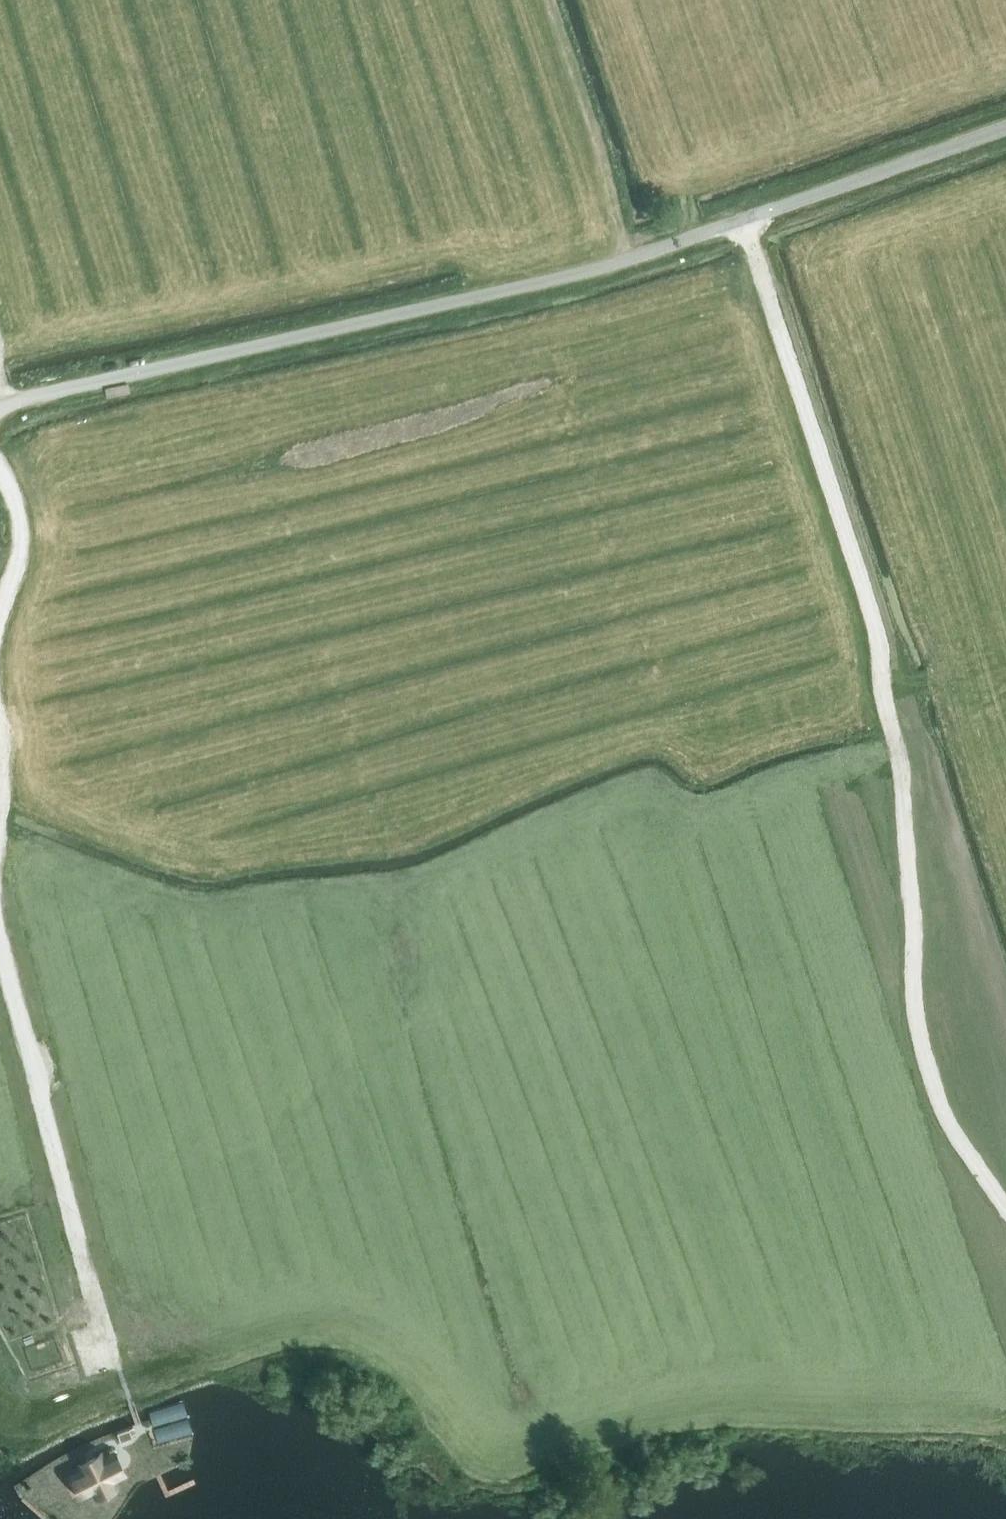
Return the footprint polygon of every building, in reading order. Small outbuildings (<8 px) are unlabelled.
[(143,1430),(147,1440),(160,1434),(155,1424),(143,1430)] [(131,1426),(118,1431),(121,1439),(134,1435),(132,1432),(131,1426)] [(111,1476),(123,1471),(114,1454),(103,1459),(100,1454),(83,1462),(86,1468),(82,1470),(74,1474),(83,1491),(91,1487),(94,1485),(97,1491),(114,1482),(111,1476)]
